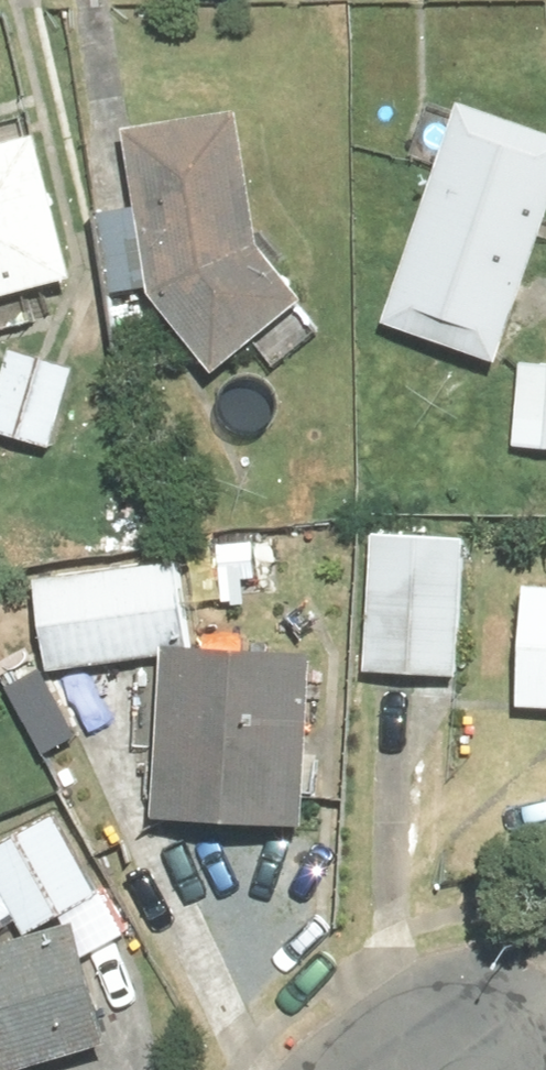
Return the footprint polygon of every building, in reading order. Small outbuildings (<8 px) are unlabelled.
[(388,321),(512,364),(545,268),(545,117),(468,90),(388,321)] [(0,121),(0,298),(97,273),(52,107),(0,121)] [(112,297),(153,291),(215,368),(316,288),(272,233),(254,107),(130,124),(141,203),(100,208),(112,297)] [(0,384),(0,434),(62,449),(84,357),(11,340),(0,384)] [(521,447),(545,449),(545,357),(528,355),(521,447)] [(378,528),(371,667),(465,672),(472,533),(378,528)] [(178,553),(46,572),(58,659),(190,641),(178,553)] [(532,584),(531,704),(545,704),(545,584),(532,584)] [(161,648),(154,819),(321,825),(328,655),(161,648)] [(34,937),(102,898),(53,813),(0,844),(0,879),(34,937)] [(127,1037),(87,914),(34,937),(0,947),(0,1069),(23,1069),(127,1037)]
